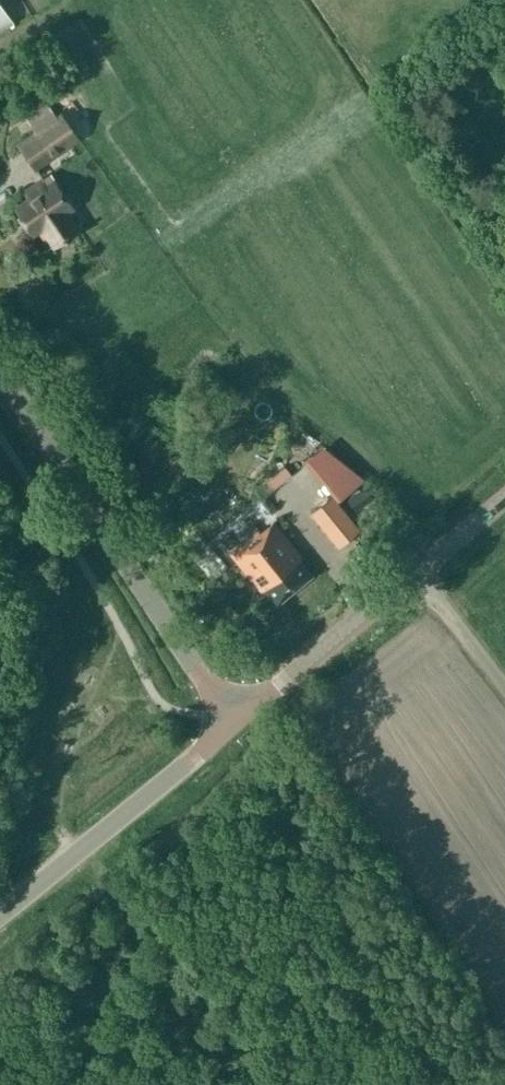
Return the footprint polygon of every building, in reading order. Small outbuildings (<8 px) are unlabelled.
[(12,21),(0,3),(0,29),(12,21)] [(35,167),(78,137),(61,113),(57,116),(39,90),(19,104),(28,118),(27,119),(36,131),(18,143),(35,167)] [(49,172),(41,178),(40,176),(22,188),(29,197),(16,206),(33,233),(42,227),(43,229),(41,230),(40,233),(43,237),(46,237),(48,236),(54,245),(78,229),(66,211),(72,207),(70,203),(72,199),(69,194),(64,195),(55,180),(49,172)] [(260,469),(246,479),(264,503),(278,492),(260,469)] [(365,486),(348,498),(355,508),(372,496),(365,486)] [(338,545),(359,529),(332,495),(312,512),(338,545)] [(285,497),(272,509),(292,530),(305,518),(285,497)] [(261,590),(264,588),(277,604),(312,574),(300,559),(302,557),(273,521),(260,532),(259,529),(230,552),(261,590)]
